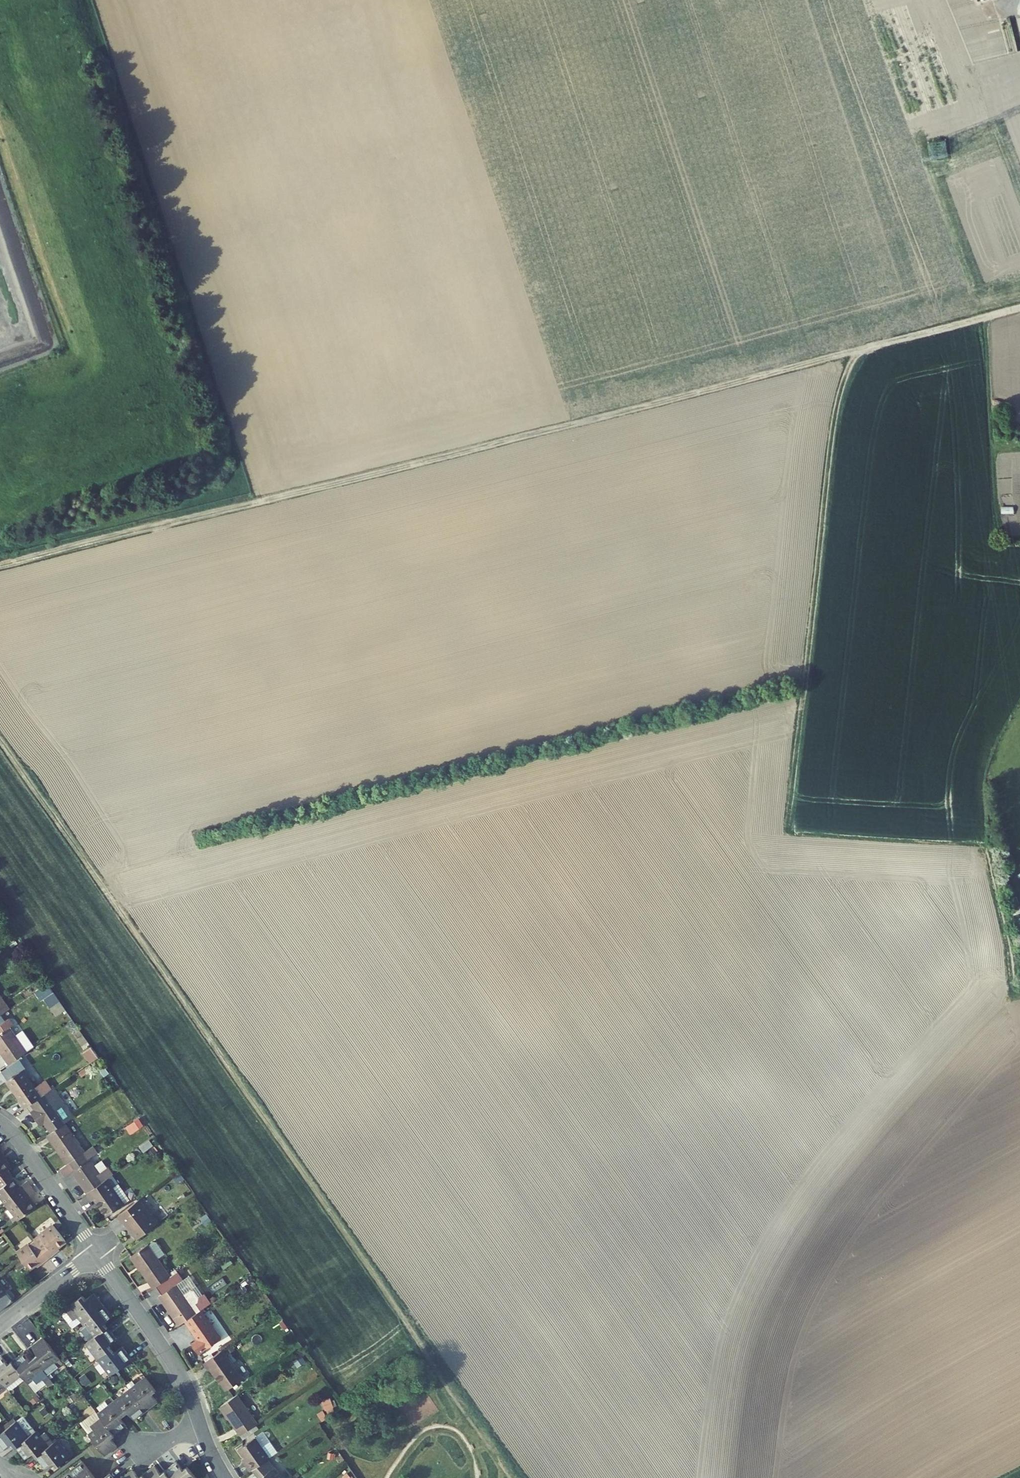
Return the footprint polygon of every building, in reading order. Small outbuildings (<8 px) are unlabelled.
[(18,945),(15,940),(10,943),(13,948),(18,945)] [(33,979),(37,985),(43,981),(38,975),(33,979)] [(47,985),(42,988),(54,1006),(59,1003),(54,996),(55,995),(47,985)] [(9,1009),(0,996),(0,1016),(9,1009)] [(7,1019),(0,1023),(0,1051),(9,1064),(27,1052),(9,1027),(12,1026),(7,1019)] [(90,1062),(99,1057),(92,1047),(83,1052),(90,1062)] [(23,1070),(19,1063),(4,1073),(8,1080),(23,1070)] [(105,1076),(110,1073),(105,1067),(100,1070),(105,1076)] [(36,1087),(23,1070),(8,1080),(7,1081),(25,1107),(31,1103),(51,1089),(45,1081),(36,1087)] [(54,1088),(51,1089),(31,1103),(35,1109),(31,1112),(37,1121),(41,1118),(44,1122),(51,1132),(65,1123),(74,1117),(54,1088)] [(135,1131),(143,1126),(138,1119),(131,1124),(135,1131)] [(51,1132),(47,1135),(67,1164),(84,1152),(65,1123),(51,1132)] [(140,1155),(155,1145),(151,1139),(136,1149),(140,1155)] [(84,1152),(67,1164),(60,1169),(65,1176),(72,1171),(87,1193),(106,1179),(113,1175),(108,1167),(100,1173),(89,1159),(98,1153),(93,1146),(84,1152)] [(7,1171),(10,1169),(3,1160),(0,1156),(0,1176),(7,1171)] [(8,1206),(32,1187),(27,1181),(19,1187),(7,1171),(0,1176),(0,1185),(2,1188),(0,1189),(0,1196),(8,1206)] [(106,1179),(87,1193),(92,1200),(94,1199),(106,1216),(123,1204),(112,1188),(106,1179)] [(118,1184),(112,1188),(123,1204),(125,1203),(125,1204),(130,1201),(118,1184)] [(32,1187),(8,1206),(18,1220),(35,1208),(29,1199),(36,1193),(32,1187)] [(149,1212),(138,1200),(117,1216),(123,1223),(125,1222),(129,1227),(130,1226),(134,1230),(134,1233),(139,1238),(160,1222),(152,1213),(149,1212)] [(34,1240),(34,1241),(48,1259),(54,1254),(52,1252),(57,1248),(65,1242),(53,1225),(34,1240)] [(29,1244),(17,1253),(29,1269),(35,1265),(40,1261),(42,1263),(48,1259),(34,1241),(29,1244)] [(131,1256),(153,1288),(156,1286),(170,1276),(168,1274),(148,1245),(131,1256)] [(228,1257),(221,1262),(224,1268),(231,1263),(228,1257)] [(185,1321),(200,1311),(196,1304),(198,1302),(198,1298),(193,1291),(190,1290),(184,1294),(177,1284),(183,1280),(177,1272),(170,1276),(156,1286),(162,1294),(159,1297),(179,1325),(185,1321)] [(240,1285),(231,1292),(236,1299),(245,1292),(240,1285)] [(82,1295),(60,1312),(73,1328),(82,1321),(103,1305),(94,1293),(86,1299),(82,1295)] [(90,1340),(107,1327),(104,1323),(112,1317),(103,1305),(82,1321),(86,1326),(81,1329),(90,1340)] [(199,1353),(221,1338),(214,1328),(202,1310),(200,1311),(185,1321),(198,1339),(192,1344),(199,1353)] [(90,1340),(86,1343),(98,1359),(111,1349),(108,1345),(116,1339),(107,1327),(90,1340)] [(47,1341),(43,1337),(31,1346),(37,1355),(34,1357),(47,1375),(58,1367),(54,1362),(60,1358),(47,1341)] [(111,1349),(98,1359),(111,1375),(131,1359),(122,1347),(114,1353),(111,1349)] [(226,1390),(242,1379),(223,1350),(206,1361),(203,1363),(208,1370),(211,1368),(226,1390)] [(24,1353),(12,1361),(22,1374),(25,1379),(28,1383),(33,1379),(37,1383),(42,1379),(46,1383),(48,1386),(53,1383),(47,1375),(34,1357),(30,1360),(24,1353)] [(304,1355),(300,1358),(304,1364),(308,1361),(304,1355)] [(10,1390),(25,1379),(22,1374),(12,1361),(8,1364),(2,1356),(0,1357),(0,1378),(6,1386),(10,1390)] [(63,1363),(60,1358),(54,1362),(58,1367),(63,1363)] [(122,1366),(117,1371),(121,1375),(126,1371),(122,1366)] [(92,1382),(85,1373),(80,1378),(87,1386),(92,1382)] [(130,1390),(146,1411),(157,1402),(151,1393),(155,1390),(146,1378),(136,1385),(133,1381),(126,1386),(130,1390)] [(33,1379),(28,1383),(35,1392),(46,1383),(42,1379),(37,1383),(33,1379)] [(130,1390),(114,1402),(124,1415),(128,1412),(134,1420),(146,1411),(130,1390)] [(77,1397),(74,1394),(67,1399),(70,1403),(77,1397)] [(237,1395),(220,1406),(240,1435),(257,1423),(237,1395)] [(124,1415),(114,1402),(98,1414),(101,1417),(114,1435),(126,1426),(120,1418),(124,1415)] [(90,1425),(101,1417),(98,1414),(95,1412),(80,1423),(89,1434),(94,1430),(90,1425)] [(23,1416),(16,1421),(11,1425),(3,1431),(0,1433),(0,1443),(5,1449),(12,1443),(15,1447),(35,1432),(23,1416)] [(114,1435),(101,1417),(90,1425),(94,1430),(89,1434),(88,1434),(105,1455),(117,1446),(110,1438),(114,1435)] [(35,1432),(15,1447),(24,1459),(33,1452),(36,1456),(53,1443),(45,1432),(40,1436),(37,1431),(35,1432)] [(255,1437),(238,1449),(247,1462),(246,1463),(251,1470),(252,1469),(267,1459),(269,1458),(255,1437)] [(53,1443),(36,1456),(45,1468),(53,1462),(56,1466),(69,1456),(57,1440),(53,1443)] [(267,1459),(252,1469),(260,1477),(283,1477),(278,1472),(279,1472),(267,1459)] [(77,1477),(96,1477),(82,1461),(70,1470),(77,1477)] [(187,1466),(183,1469),(177,1461),(165,1470),(171,1477),(197,1477),(187,1466)] [(143,1474),(146,1477),(171,1477),(165,1470),(161,1473),(154,1465),(143,1474)] [(143,1474),(139,1477),(132,1468),(121,1477),(146,1477),(143,1474)]
